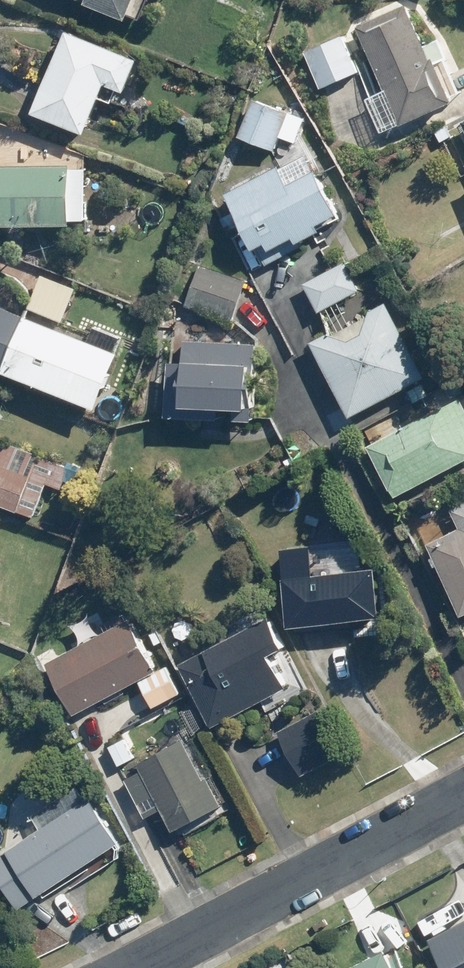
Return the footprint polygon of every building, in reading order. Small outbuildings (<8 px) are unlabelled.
[(80,7),(124,24),(133,0),(83,0),(80,7)] [(384,93),(363,102),(377,136),(449,104),(430,62),(430,61),(425,62),(402,9),(356,29),(384,93)] [(61,59),(67,61),(49,114),(105,134),(121,86),(143,94),(155,60),(71,32),(61,59)] [(340,36),(302,53),(319,90),(357,73),(340,36)] [(262,102),(247,139),(282,153),(297,115),(262,102)] [(433,132),(438,143),(449,138),(443,127),(433,132)] [(272,168),(221,196),(260,269),(318,237),(314,229),(334,218),(310,175),(306,177),(297,159),(274,171),(272,168)] [(0,168),(0,229),(2,229),(2,231),(2,252),(21,251),(20,229),(66,228),(66,187),(66,168),(0,168)] [(339,264),(300,286),(316,315),(354,293),(339,264)] [(197,266),(185,307),(235,322),(247,282),(197,266)] [(39,277),(27,310),(63,322),(75,288),(39,277)] [(326,334),(307,345),(348,421),(402,391),(410,405),(424,397),(417,384),(422,380),(381,305),(362,315),(364,318),(327,338),(326,334)] [(20,318),(0,311),(0,372),(20,318)] [(0,372),(0,376),(96,412),(117,356),(111,353),(116,340),(94,332),(89,345),(20,318),(0,372)] [(232,412),(232,422),(251,423),(252,404),(256,404),(257,377),(254,377),(256,346),(179,343),(178,366),(165,365),(162,420),(217,423),(218,411),(232,412)] [(366,450),(396,500),(463,461),(463,423),(451,400),(366,450)] [(31,516),(42,485),(54,489),(62,467),(31,457),(32,455),(0,444),(0,506),(31,516)] [(446,514),(455,531),(424,548),(463,621),(463,620),(463,504),(446,514)] [(278,552),(286,631),(375,621),(370,572),(352,574),(351,560),(305,565),(303,549),(278,552)] [(281,660),(296,653),(278,620),(188,667),(221,729),(296,690),(281,660)] [(126,621),(44,664),(72,717),(136,683),(150,710),(177,696),(162,669),(154,673),(126,621)] [(274,734),(298,778),(336,758),(312,714),(274,734)] [(106,750),(116,768),(131,760),(120,742),(106,750)] [(134,767),(138,773),(158,811),(170,835),(174,833),(220,808),(206,780),(201,783),(180,742),(134,767)] [(0,866),(0,873),(26,913),(131,846),(101,799),(95,802),(86,788),(42,816),(52,832),(0,866)] [(444,967),(463,967),(463,917),(427,937),(444,967)] [(382,947),(344,967),(393,967),(382,947)]
